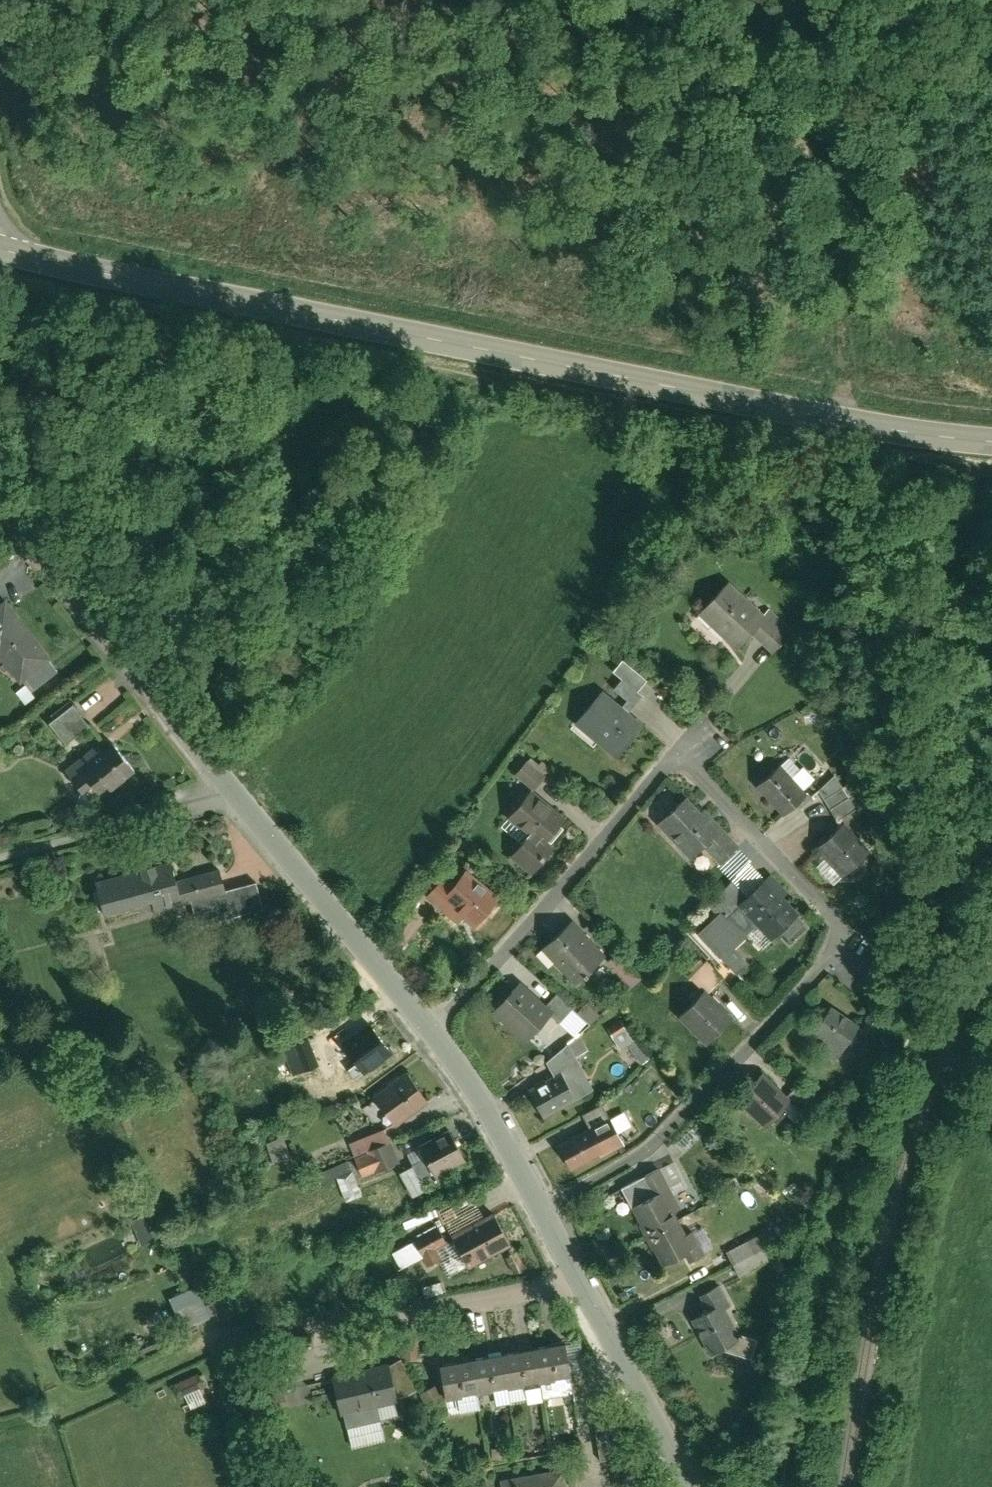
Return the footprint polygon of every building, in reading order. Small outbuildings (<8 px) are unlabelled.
[(695,611),(735,648),(759,623),(766,630),(777,618),(766,608),(762,611),(726,578),(695,611)] [(19,682),(50,658),(4,598),(0,601),(0,657),(19,682)] [(621,704),(628,710),(641,695),(635,690),(644,679),(621,659),(611,670),(620,678),(611,689),(624,700),(621,704)] [(571,722),(614,759),(644,724),(628,710),(621,704),(601,687),(571,722)] [(62,743),(86,724),(69,702),(45,720),(62,743)] [(88,781),(98,796),(133,772),(110,739),(97,747),(93,742),(59,765),(76,789),(88,781)] [(530,787),(532,789),(546,774),(527,757),(513,771),(530,787)] [(780,761),(753,784),(777,814),(791,802),(797,808),(810,797),(780,761)] [(815,789),(835,823),(854,811),(846,797),(857,791),(850,781),(840,787),(834,777),(815,789)] [(532,789),(530,787),(505,814),(506,815),(521,829),(524,832),(537,844),(563,818),(532,789)] [(674,796),(665,787),(643,812),(653,820),(674,796)] [(716,862),(736,845),(702,806),(699,809),(685,794),(654,820),(688,859),(703,846),(716,862)] [(521,829),(506,815),(496,826),(511,839),(521,829)] [(842,823),(813,852),(838,877),(867,848),(842,823)] [(537,844),(524,832),(506,851),(530,874),(548,854),(537,844)] [(151,901),(153,912),(212,898),(223,895),(222,889),(216,867),(175,877),(171,859),(154,863),(152,858),(136,862),(137,867),(116,872),(115,867),(103,870),(104,875),(94,877),(102,912),(151,901)] [(442,873),(423,894),(455,923),(461,917),(473,927),(495,902),(480,889),(484,884),(475,875),(472,879),(460,868),(450,879),(442,873)] [(766,938),(794,909),(762,878),(744,896),(734,907),(766,938)] [(253,881),(222,889),(223,895),(212,898),(217,918),(260,908),(253,881)] [(734,907),(744,896),(729,881),(705,905),(720,920),(734,907)] [(603,957),(571,919),(540,944),(572,983),(603,957)] [(702,987),(706,991),(719,978),(703,961),(687,977),(700,990),(702,987)] [(543,1004),(518,980),(489,1010),(522,1042),(547,1016),(551,1011),(543,1004)] [(677,1013),(706,1041),(731,1015),(706,991),(702,987),(700,990),(677,1013)] [(551,1011),(547,1016),(555,1023),(569,1008),(553,993),(543,1004),(551,1011)] [(591,1023),(600,1012),(585,999),(576,1010),(591,1023)] [(827,1004),(809,1030),(839,1050),(857,1025),(827,1004)] [(879,1011),(866,1007),(859,1029),(871,1033),(879,1011)] [(558,1030),(543,1042),(551,1052),(586,1023),(581,1017),(561,1034),(558,1030)] [(350,1067),(355,1074),(390,1049),(372,1023),(337,1048),(340,1052),(324,1063),(334,1078),(350,1067)] [(619,1025),(606,1032),(614,1046),(627,1039),(619,1025)] [(312,1068),(296,1028),(286,1032),(292,1047),(269,1056),(279,1081),(312,1068)] [(558,1071),(573,1100),(591,1091),(572,1056),(583,1050),(575,1035),(543,1063),(550,1076),(558,1071)] [(311,1069),(298,1075),(311,1104),(324,1098),(311,1069)] [(371,1092),(391,1124),(427,1101),(406,1069),(371,1092)] [(524,1089),(539,1118),(573,1100),(558,1071),(550,1076),(524,1089)] [(761,1071),(733,1100),(762,1127),(781,1108),(790,1099),(784,1094),(761,1071)] [(790,1099),(781,1108),(798,1124),(819,1102),(817,1100),(798,1083),(797,1081),(784,1094),(790,1099)] [(615,1095),(600,1103),(582,1112),(588,1125),(596,1140),(614,1131),(606,1115),(621,1108),(615,1095)] [(448,1125),(417,1140),(418,1144),(433,1175),(438,1186),(457,1177),(451,1167),(465,1160),(448,1125)] [(555,1142),(570,1171),(621,1145),(614,1131),(596,1140),(588,1125),(555,1142)] [(677,1142),(685,1149),(699,1135),(691,1127),(677,1142)] [(398,1164),(382,1128),(346,1144),(362,1180),(398,1164)] [(265,1141),(273,1159),(288,1152),(280,1134),(265,1141)] [(433,1175),(418,1144),(405,1151),(412,1165),(420,1182),(433,1175)] [(315,1172),(309,1159),(299,1163),(305,1176),(315,1172)] [(672,1159),(658,1166),(673,1194),(687,1187),(672,1159)] [(316,1168),(319,1181),(337,1177),(343,1200),(359,1195),(350,1160),(316,1168)] [(621,1190),(661,1265),(684,1253),(688,1261),(703,1253),(691,1229),(685,1232),(672,1208),(679,1204),(673,1194),(658,1166),(657,1164),(642,1172),(645,1177),(621,1190)] [(420,1182),(412,1165),(398,1171),(411,1199),(425,1192),(420,1182)] [(753,1167),(746,1173),(753,1182),(761,1175),(753,1167)] [(720,1182),(724,1193),(736,1189),(732,1178),(720,1182)] [(451,1232),(483,1216),(471,1194),(439,1210),(451,1232)] [(509,1246),(492,1211),(483,1216),(451,1232),(449,1233),(454,1243),(466,1268),(509,1246)] [(438,1251),(454,1243),(449,1233),(444,1235),(439,1226),(412,1240),(426,1268),(442,1260),(438,1251)] [(725,1250),(737,1274),(757,1264),(760,1269),(775,1262),(766,1245),(779,1239),(772,1226),(745,1240),(741,1231),(722,1240),(726,1249),(725,1250)] [(166,1295),(179,1326),(208,1315),(195,1283),(166,1295)] [(708,1308),(688,1317),(708,1359),(716,1355),(713,1348),(738,1336),(735,1331),(725,1308),(728,1306),(718,1284),(700,1292),(708,1308)] [(743,1335),(735,1331),(738,1336),(713,1348),(716,1355),(720,1355),(724,1356),(732,1366),(739,1370),(750,1370),(756,1364),(752,1355),(752,1348),(758,1345),(759,1339),(743,1335)] [(569,1378),(562,1337),(436,1359),(443,1400),(569,1378)] [(401,1346),(402,1360),(415,1359),(414,1345),(401,1346)] [(399,1360),(387,1369),(393,1395),(408,1395),(417,1389),(399,1360)] [(387,1369),(386,1363),(333,1375),(344,1427),(382,1419),(379,1406),(394,1403),(393,1395),(387,1369)] [(181,1386),(186,1403),(199,1400),(195,1382),(181,1386)] [(433,1385),(420,1391),(430,1410),(442,1404),(433,1385)] [(634,1450),(618,1453),(612,1421),(592,1424),(599,1462),(611,1459),(616,1482),(639,1478),(634,1450)] [(498,1478),(499,1486),(564,1486),(561,1467),(498,1478)]
